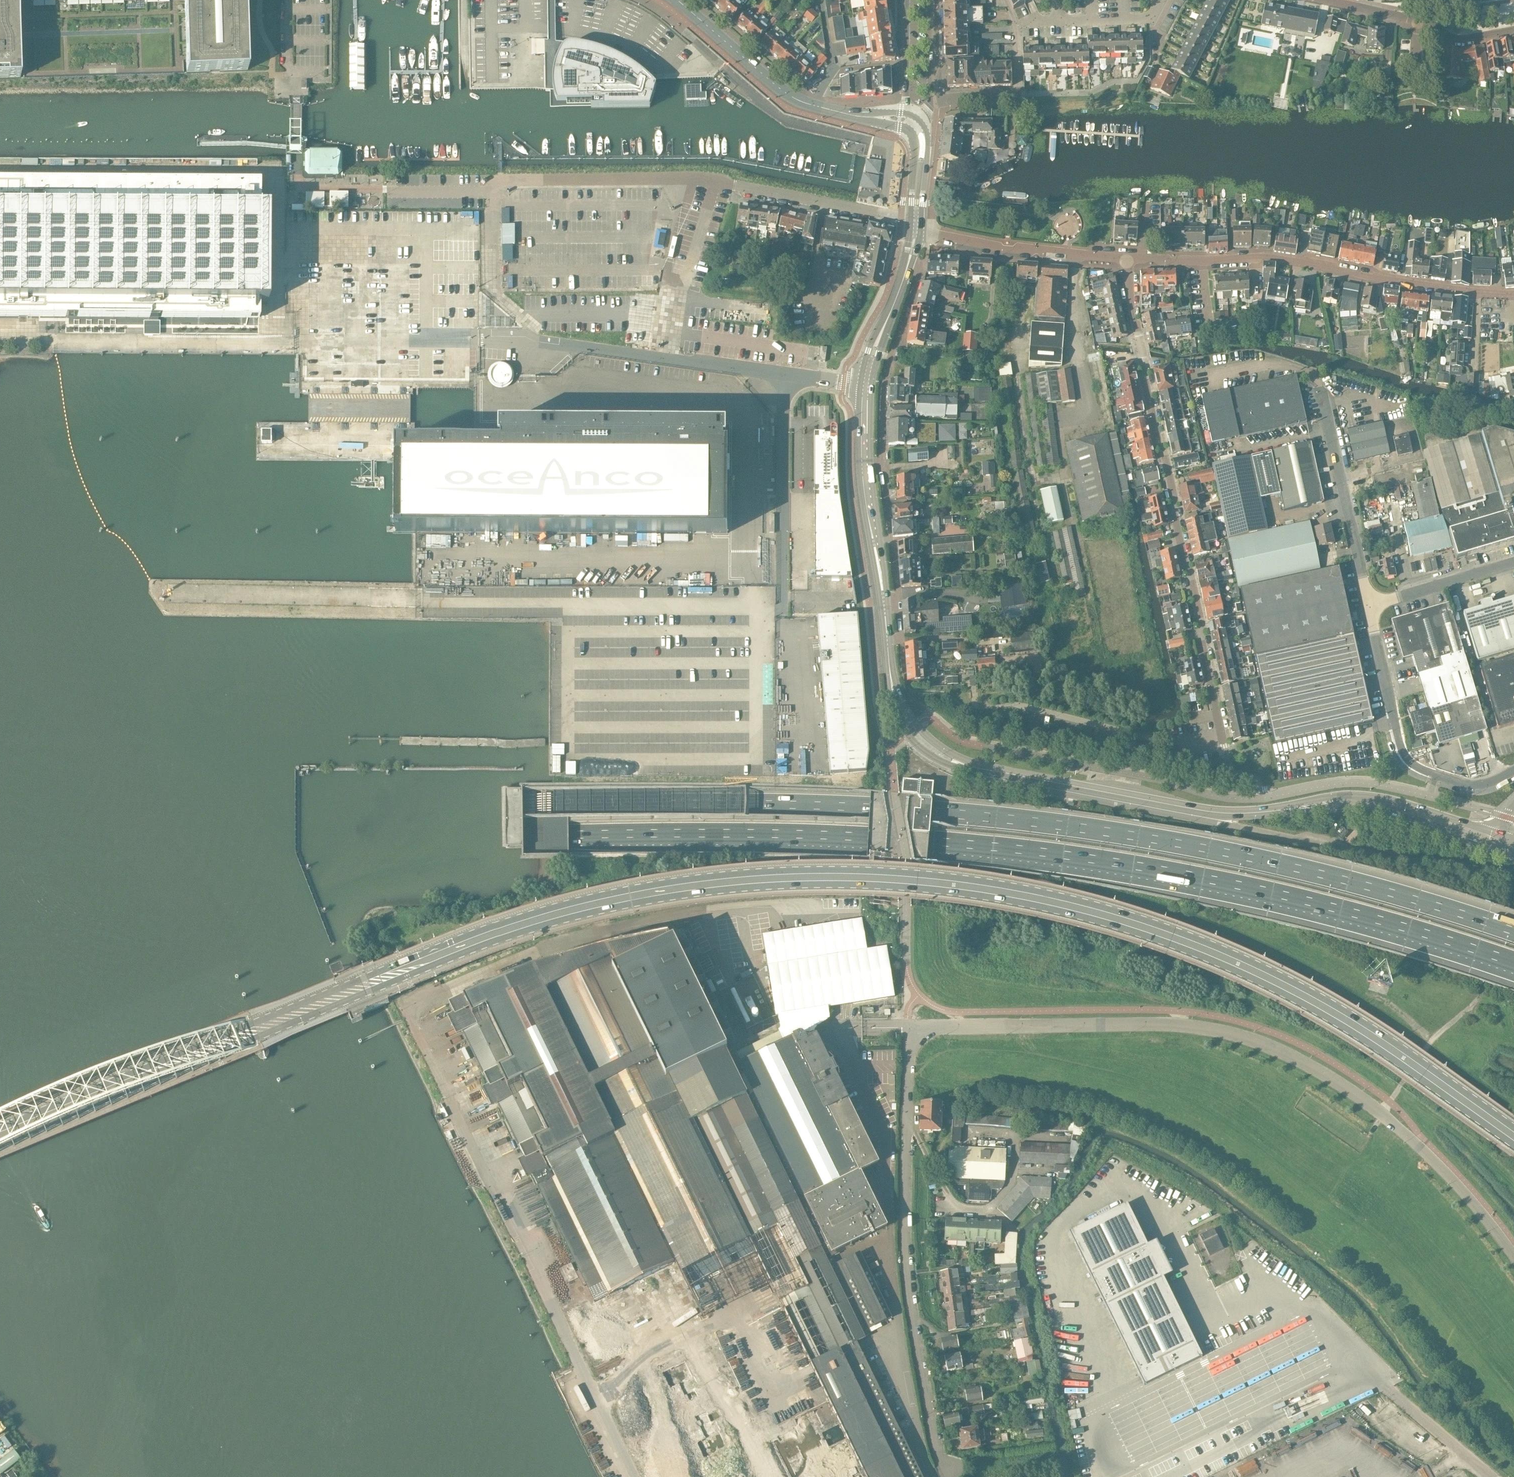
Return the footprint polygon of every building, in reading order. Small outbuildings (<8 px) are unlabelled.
[(20,80),(19,48),(19,39),(17,0),(0,0),(0,80),(20,80)] [(186,74),(247,72),(245,0),(184,0),(186,74)] [(713,5),(722,13),(733,0),(718,0),(713,5)] [(722,13),(731,21),(747,1),(746,0),(733,0),(722,13)] [(826,8),(828,20),(844,18),(887,12),(886,0),(837,0),(838,6),(826,8)] [(943,10),(969,9),(969,0),(943,0),(943,10)] [(1013,9),(1032,0),(1009,0),(1013,9)] [(1223,13),(1228,3),(1222,0),(1207,0),(1206,3),(1223,13)] [(756,13),(760,17),(762,15),(770,6),(765,2),(756,13)] [(1206,3),(1201,13),(1218,22),(1223,13),(1206,3)] [(1265,5),(1261,26),(1285,31),(1284,33),(1303,37),(1304,34),(1314,36),(1318,15),(1265,5)] [(815,19),(818,15),(811,9),(807,13),(815,19)] [(943,10),(944,26),(970,25),(984,24),(983,9),(969,9),(943,10)] [(743,12),(735,23),(747,33),(758,20),(748,11),(745,14),(743,12)] [(758,20),(747,33),(748,34),(748,35),(750,37),(752,37),(757,42),(771,26),(773,27),(777,22),(782,16),(778,12),(773,18),(768,24),(766,22),(768,20),(762,16),(762,15),(760,17),(758,20)] [(887,12),(844,18),(848,42),(863,40),(869,39),(891,36),(887,12)] [(1201,13),(1196,22),(1213,31),(1218,22),(1201,13)] [(1327,17),(1324,31),(1341,35),(1346,22),(1337,20),(1338,19),(1327,17)] [(844,18),(828,20),(832,45),(838,44),(844,43),(848,42),(844,18)] [(1196,22),(1191,32),(1208,40),(1213,31),(1196,22)] [(815,23),(811,28),(815,32),(820,27),(815,23)] [(1348,23),(1342,44),(1354,47),(1357,35),(1367,38),(1366,49),(1369,49),(1369,50),(1375,51),(1375,50),(1383,50),(1384,30),(1368,29),(1348,23)] [(944,26),(944,36),(970,35),(970,25),(944,26)] [(1098,38),(1099,60),(1106,59),(1106,64),(1110,64),(1109,29),(1105,30),(1105,38),(1098,38)] [(1109,29),(1110,64),(1114,64),(1114,59),(1121,59),(1121,37),(1114,37),(1114,29),(1109,29)] [(1121,37),(1121,59),(1127,59),(1127,64),(1132,64),(1131,29),(1126,29),(1126,37),(1121,37)] [(1131,29),(1132,64),(1136,64),(1136,59),(1143,59),(1142,46),(1145,45),(1145,36),(1135,37),(1135,29),(1131,29)] [(1088,48),(1089,69),(1093,69),(1092,60),(1099,60),(1098,38),(1092,38),(1092,30),(1087,30),(1088,48)] [(772,31),(760,44),(770,53),(782,40),(772,31)] [(822,32),(815,40),(821,45),(825,45),(822,32)] [(1191,32),(1186,41),(1204,49),(1208,40),(1191,32)] [(944,36),(945,47),(970,46),(970,35),(944,36)] [(869,39),(863,40),(864,52),(871,51),(871,52),(893,48),(891,36),(869,39)] [(548,83),(552,83),(553,88),(554,93),(555,97),(557,102),(591,101),(591,107),(649,107),(656,85),(653,81),(649,78),(640,70),(630,63),(619,57),(609,53),(599,49),(589,46),(578,44),(551,41),(531,38),(531,47),(531,54),(548,54),(548,56),(547,56),(547,58),(548,58),(548,63),(547,63),(547,65),(548,65),(548,69),(547,69),(547,74),(548,74),(548,76),(547,76),(548,83)] [(782,40),(770,53),(780,62),(795,44),(792,41),(788,45),(782,40)] [(848,42),(844,43),(846,55),(865,53),(864,52),(863,40),(848,42)] [(1065,48),(1067,71),(1073,71),(1073,75),(1078,75),(1077,40),(1072,40),(1072,48),(1065,48)] [(1077,40),(1078,75),(1082,75),(1082,71),(1089,71),(1089,69),(1088,48),(1082,48),(1081,40),(1077,40)] [(1505,68),(1505,67),(1504,64),(1512,62),(1513,62),(1513,45),(1513,40),(1500,43),(1505,68)] [(1022,50),(1023,72),(1030,71),(1030,76),(1034,76),(1034,41),(1029,41),(1029,49),(1022,50)] [(1034,41),(1034,76),(1039,76),(1039,71),(1046,71),(1045,49),(1038,49),(1038,41),(1034,41)] [(1045,49),(1046,71),(1052,71),(1052,76),(1056,75),(1055,41),(1051,41),(1051,49),(1045,49)] [(1055,41),(1056,75),(1060,75),(1060,71),(1067,71),(1065,48),(1060,49),(1060,41),(1055,41)] [(1181,50),(1198,60),(1204,49),(1186,41),(1181,50)] [(795,44),(780,62),(790,70),(803,55),(807,51),(797,42),(795,44)] [(1487,45),(1490,62),(1488,62),(1490,71),(1493,70),(1499,69),(1505,68),(1500,43),(1487,45)] [(350,89),(364,89),(364,46),(360,46),(358,44),(355,44),(354,46),(350,46),(350,89)] [(838,44),(832,45),(834,57),(840,56),(838,44)] [(945,47),(945,59),(971,58),(977,57),(977,46),(970,46),(945,47)] [(1447,49),(1445,78),(1464,79),(1464,63),(1476,61),(1480,82),(1490,80),(1484,46),(1461,50),(1447,49)] [(871,51),(864,52),(865,53),(866,64),(891,60),(895,60),(893,48),(871,52),(871,51)] [(1181,50),(1176,60),(1193,69),(1198,60),(1181,50)] [(804,76),(809,80),(827,59),(821,54),(813,63),(803,55),(790,70),(795,74),(795,76),(798,78),(799,78),(801,79),(804,76)] [(1329,65),(1331,58),(1322,56),(1320,63),(1329,65)] [(973,61),(974,87),(990,87),(989,64),(983,65),(983,59),(973,60),(973,61)] [(1176,60),(1171,70),(1181,75),(1188,79),(1193,69),(1176,60)] [(947,88),(961,88),(960,61),(947,62),(947,88)] [(960,61),(961,88),(974,87),(973,61),(960,61)] [(989,64),(990,87),(1012,86),(1011,64),(989,64)] [(1151,80),(1155,70),(1148,67),(1144,77),(1151,80)] [(839,77),(840,96),(875,95),(892,94),(892,92),(892,91),(891,81),(894,81),(894,70),(869,71),(865,71),(848,75),(839,77)] [(1151,88),(1152,88),(1169,97),(1181,75),(1171,70),(1168,75),(1160,71),(1151,88)] [(700,84),(686,85),(686,99),(706,99),(706,92),(701,92),(700,84)] [(1380,98),(1391,98),(1391,89),(1380,89),(1380,98)] [(1502,110),(1507,110),(1506,99),(1499,99),(1498,106),(1502,110)] [(945,120),(940,159),(946,160),(958,161),(960,151),(961,152),(971,153),(972,136),(972,133),(964,133),(964,135),(963,136),(962,136),(961,131),(961,122),(945,120)] [(961,120),(961,122),(961,131),(963,131),(964,133),(972,133),(987,134),(987,150),(1003,150),(1004,142),(1000,141),(1001,132),(991,131),(991,126),(991,121),(961,120)] [(332,175),(335,175),(335,174),(338,174),(341,171),(341,154),(338,151),(309,151),(306,154),(306,171),(309,174),(332,174),(332,175)] [(258,317),(258,302),(267,303),(268,208),(259,208),(259,183),(0,181),(0,316),(258,317)] [(348,193),(307,193),(307,208),(347,208),(348,193)] [(740,205),(738,221),(748,222),(747,228),(750,206),(740,205)] [(750,206),(747,228),(757,230),(760,208),(750,206)] [(760,208),(757,230),(767,231),(770,209),(760,208)] [(770,209),(767,231),(775,232),(776,229),(776,227),(778,227),(780,211),(770,209)] [(803,233),(802,239),(803,239),(807,217),(783,211),(776,236),(783,238),(785,229),(787,229),(786,232),(790,233),(800,235),(800,233),(803,233)] [(1232,211),(1232,221),(1239,221),(1239,216),(1240,216),(1240,211),(1232,211)] [(807,217),(803,239),(813,242),(818,217),(807,215),(807,217)] [(1253,215),(1252,225),(1259,225),(1260,219),(1261,219),(1262,216),(1253,215)] [(1120,242),(1125,242),(1126,223),(1119,222),(1120,218),(1115,217),(1114,239),(1120,240),(1120,242)] [(1126,223),(1125,242),(1130,243),(1130,240),(1136,240),(1138,218),(1133,218),(1133,223),(1126,223)] [(858,252),(856,262),(855,264),(851,284),(868,285),(880,286),(888,244),(890,244),(893,230),(869,225),(863,224),(838,220),(838,221),(826,219),(821,246),(834,248),(858,252)] [(1233,228),(1233,248),(1250,247),(1250,222),(1239,222),(1239,228),(1233,228)] [(1160,229),(1160,246),(1171,246),(1171,223),(1168,223),(1168,229),(1160,229)] [(1171,223),(1171,246),(1177,246),(1177,248),(1182,248),(1182,229),(1175,229),(1175,223),(1171,223)] [(1182,229),(1182,248),(1187,248),(1187,246),(1193,246),(1193,223),(1189,223),(1189,229),(1182,229)] [(1193,223),(1193,246),(1204,246),(1204,229),(1197,229),(1197,223),(1193,223)] [(515,245),(515,225),(502,225),(502,245),(503,245),(513,245),(515,245)] [(1263,228),(1255,227),(1253,246),(1269,247),(1270,229),(1270,227),(1263,226),(1263,228)] [(1312,229),(1307,253),(1334,259),(1338,238),(1325,235),(1325,232),(1312,229)] [(1426,229),(1424,242),(1431,243),(1433,229),(1426,229)] [(1226,230),(1217,231),(1217,253),(1227,252),(1227,250),(1227,244),(1226,230)] [(1274,249),(1274,252),(1295,255),(1297,239),(1296,239),(1297,236),(1295,235),(1296,231),(1289,230),(1288,238),(1277,236),(1275,249),(1274,249)] [(1452,261),(1451,281),(1451,285),(1469,286),(1470,269),(1470,263),(1470,255),(1470,253),(1470,250),(1470,247),(1469,233),(1455,230),(1454,252),(1454,261),(1452,261)] [(1147,241),(1150,241),(1156,241),(1156,232),(1147,232),(1147,241)] [(658,245),(663,246),(666,234),(660,233),(658,245)] [(1341,243),(1338,259),(1350,261),(1353,245),(1355,246),(1355,245),(1356,238),(1353,237),(1352,245),(1341,243)] [(1380,237),(1378,251),(1385,253),(1388,239),(1380,237)] [(1353,245),(1350,261),(1361,264),(1365,248),(1366,248),(1366,247),(1367,242),(1364,241),(1363,247),(1355,245),(1355,246),(1353,245)] [(1408,242),(1405,274),(1405,276),(1411,276),(1411,277),(1427,278),(1429,262),(1421,261),(1421,259),(1418,259),(1419,243),(1408,242)] [(1365,248),(1361,264),(1373,266),(1376,249),(1366,247),(1366,248),(1365,248)] [(1385,256),(1382,269),(1397,273),(1401,252),(1394,251),(1392,257),(1385,256)] [(752,255),(745,254),(744,265),(751,266),(752,255)] [(928,257),(927,274),(929,274),(929,276),(933,276),(934,275),(946,276),(947,258),(928,257)] [(1431,275),(1431,279),(1444,281),(1447,259),(1445,259),(1438,258),(1431,257),(1428,275),(1431,275)] [(947,258),(946,276),(958,277),(959,259),(947,258)] [(1471,273),(1473,273),(1473,285),(1490,286),(1490,274),(1495,274),(1495,268),(1496,259),(1472,258),(1471,273)] [(969,273),(967,273),(966,281),(972,282),(972,278),(973,279),(973,281),(979,282),(979,278),(979,273),(983,273),(983,269),(981,269),(981,261),(970,260),(969,273)] [(979,278),(979,282),(990,282),(990,280),(991,280),(992,262),(981,261),(981,269),(983,269),(983,273),(979,273),(979,278)] [(1504,272),(1505,286),(1506,289),(1513,288),(1512,270),(1511,262),(1511,265),(1502,266),(1502,272),(1504,272)] [(1027,283),(1036,284),(1038,265),(1017,263),(1016,282),(1027,283)] [(1274,278),(1275,263),(1264,263),(1263,280),(1263,288),(1267,289),(1267,296),(1286,299),(1289,280),(1274,278)] [(1034,317),(1038,317),(1058,318),(1057,324),(1064,324),(1064,319),(1068,267),(1038,265),(1036,284),(1034,317)] [(1165,287),(1165,288),(1176,287),(1175,270),(1164,271),(1165,287)] [(1141,289),(1142,306),(1149,306),(1150,309),(1155,308),(1155,296),(1155,287),(1154,287),(1154,271),(1140,272),(1141,289)] [(1155,287),(1155,296),(1155,288),(1165,288),(1165,287),(1164,271),(1154,271),(1154,287),(1155,287)] [(1236,273),(1237,292),(1244,292),(1245,298),(1249,298),(1247,275),(1241,275),(1241,272),(1236,273)] [(1231,293),(1237,292),(1236,273),(1231,273),(1231,276),(1226,276),(1227,299),(1231,299),(1231,293)] [(1090,280),(1093,291),(1094,291),(1094,290),(1116,285),(1114,275),(1090,280)] [(1223,299),(1227,299),(1226,276),(1214,277),(1215,293),(1223,293),(1223,299)] [(1293,310),(1309,313),(1313,294),(1309,293),(1311,284),(1309,284),(1309,283),(1305,282),(1304,283),(1295,281),(1293,292),(1297,293),(1293,310)] [(1323,290),(1321,298),(1337,302),(1340,284),(1328,281),(1325,291),(1323,290)] [(920,291),(938,297),(959,303),(962,293),(944,287),(942,292),(939,292),(941,287),(923,282),(920,291)] [(1342,297),(1340,312),(1340,317),(1356,316),(1356,311),(1357,300),(1359,286),(1344,283),(1342,297)] [(1102,294),(1104,299),(1118,295),(1116,285),(1094,290),(1094,291),(1093,291),(1093,292),(1094,295),(1102,294)] [(1397,303),(1398,293),(1399,288),(1384,286),(1383,296),(1385,296),(1385,300),(1382,300),(1384,309),(1387,308),(1388,302),(1390,302),(1390,304),(1395,304),(1395,303),(1397,303)] [(1364,289),(1361,307),(1375,310),(1376,314),(1383,313),(1380,298),(1377,297),(1378,292),(1364,289)] [(920,291),(917,303),(933,307),(936,297),(938,297),(920,291)] [(1402,293),(1400,309),(1399,319),(1404,320),(1408,320),(1412,295),(1402,293)] [(1097,306),(1098,310),(1120,305),(1118,295),(1104,299),(1105,304),(1097,306)] [(1412,295),(1408,320),(1408,321),(1412,321),(1414,311),(1418,311),(1420,296),(1412,295)] [(1430,320),(1434,320),(1440,320),(1440,312),(1442,296),(1432,295),(1430,320)] [(1420,296),(1418,311),(1418,317),(1421,318),(1421,322),(1425,322),(1428,297),(1420,296)] [(1440,312),(1440,320),(1452,321),(1453,314),(1450,314),(1452,296),(1442,296),(1440,312)] [(1453,314),(1452,321),(1452,323),(1465,324),(1467,299),(1455,297),(1453,314)] [(1261,301),(1253,302),(1255,316),(1256,324),(1264,323),(1261,301)] [(1096,315),(1099,315),(1107,313),(1108,318),(1123,315),(1120,305),(1098,310),(1095,311),(1096,314),(1096,315)] [(912,307),(909,325),(927,328),(928,328),(931,308),(925,307),(925,309),(912,307)] [(1215,312),(1215,320),(1225,319),(1224,312),(1215,312)] [(1141,316),(1144,330),(1165,326),(1164,322),(1164,323),(1158,324),(1156,313),(1141,316)] [(1101,325),(1101,326),(1098,326),(1098,327),(1093,328),(1094,332),(1099,331),(1125,325),(1123,315),(1108,318),(1109,324),(1101,325)] [(1031,322),(1029,347),(1062,350),(1064,324),(1057,324),(1058,318),(1038,317),(1038,322),(1031,322)] [(1176,320),(1179,337),(1191,335),(1189,318),(1176,320)] [(1378,319),(1381,331),(1387,330),(1384,318),(1378,319)] [(1165,326),(1168,338),(1179,337),(1176,320),(1164,322),(1165,326)] [(1402,324),(1401,331),(1406,332),(1406,334),(1407,334),(1412,334),(1413,325),(1402,324)] [(907,343),(924,346),(924,344),(945,347),(946,335),(926,332),(927,328),(909,325),(907,343)] [(1125,325),(1099,331),(1100,334),(1100,335),(1103,334),(1103,335),(1104,334),(1111,333),(1112,339),(1127,336),(1125,325)] [(1144,330),(1147,345),(1162,342),(1160,331),(1161,330),(1161,332),(1165,331),(1166,339),(1168,338),(1165,326),(1144,330)] [(1389,328),(1392,341),(1397,339),(1394,326),(1389,328)] [(964,333),(962,351),(976,352),(977,342),(978,334),(964,333)] [(1276,341),(1290,342),(1291,334),(1277,333),(1276,341)] [(1100,335),(1095,336),(1097,342),(1106,343),(1104,334),(1103,335),(1103,334),(1100,335)] [(1451,343),(1449,366),(1462,367),(1464,344),(1451,343)] [(820,347),(819,360),(819,361),(825,362),(827,348),(820,347)] [(1029,347),(1028,363),(1028,368),(1061,366),(1062,350),(1029,347)] [(1408,362),(1398,364),(1401,375),(1409,372),(1408,362)] [(1123,398),(1115,400),(1116,406),(1126,404),(1126,406),(1142,403),(1133,363),(1117,366),(1111,368),(1113,379),(1119,378),(1123,398)] [(506,386),(506,385),(507,385),(508,384),(509,384),(509,383),(510,382),(510,381),(511,381),(511,380),(511,379),(512,379),(512,378),(512,377),(512,376),(512,375),(512,374),(512,373),(511,372),(511,371),(511,370),(510,370),(510,369),(509,369),(509,368),(508,367),(507,367),(507,366),(506,366),(505,365),(504,365),(503,365),(502,365),(501,365),(501,364),(500,364),(500,365),(499,365),(498,365),(497,365),(496,365),(496,366),(495,366),(494,366),(494,367),(493,367),(493,368),(492,368),(492,369),(492,370),(491,370),(491,371),(490,372),(490,373),(490,374),(490,375),(490,376),(490,377),(490,378),(490,379),(490,380),(491,380),(491,381),(492,382),(492,383),(493,383),(493,384),(494,384),(494,385),(495,385),(496,385),(496,386),(497,386),(498,386),(499,386),(499,387),(500,387),(501,387),(502,387),(503,387),(503,386),(504,386),(505,386),(506,386)] [(1153,369),(1158,392),(1185,386),(1183,375),(1177,377),(1176,373),(1171,374),(1169,365),(1153,369)] [(1071,369),(1036,375),(1040,405),(1062,402),(1062,403),(1075,401),(1071,369)] [(904,380),(892,380),(890,380),(890,386),(904,388),(910,388),(914,388),(914,370),(904,370),(904,380)] [(1060,468),(1051,404),(1039,405),(1035,373),(1025,374),(1037,467),(1047,466),(1048,469),(1060,468)] [(1477,388),(1478,381),(1484,381),(1484,377),(1478,377),(1478,375),(1469,374),(1468,388),(1477,388)] [(1211,443),(1306,423),(1307,422),(1296,375),(1201,396),(1211,443)] [(1437,383),(1448,384),(1448,375),(1438,375),(1437,383)] [(1498,395),(1509,393),(1509,396),(1513,395),(1513,382),(1513,375),(1494,379),(1488,379),(1491,396),(1498,395)] [(1022,469),(1010,376),(1000,377),(1012,470),(1022,469)] [(890,386),(890,403),(908,404),(908,396),(910,396),(910,388),(904,388),(890,386)] [(979,387),(980,401),(990,401),(990,387),(979,387)] [(1159,394),(1161,405),(1187,399),(1186,399),(1184,393),(1179,394),(1178,390),(1159,394)] [(916,397),(915,408),(915,417),(918,417),(944,418),(944,419),(957,420),(956,416),(957,394),(938,394),(938,398),(916,397)] [(1161,405),(1163,415),(1182,411),(1181,406),(1188,404),(1187,399),(1161,405)] [(1116,406),(1117,412),(1126,410),(1127,416),(1144,412),(1142,403),(1126,406),(1126,404),(1116,406)] [(889,407),(888,420),(917,420),(918,417),(915,417),(915,408),(889,407)] [(1163,415),(1165,425),(1194,418),(1193,413),(1183,415),(1182,411),(1163,415)] [(1167,435),(1187,431),(1188,430),(1187,425),(1195,423),(1194,418),(1165,425),(1167,435)] [(1126,428),(1127,434),(1148,429),(1145,419),(1129,422),(1131,428),(1126,428)] [(889,421),(888,436),(904,436),(904,439),(915,439),(915,433),(913,433),(913,430),(915,430),(915,423),(913,423),(913,422),(889,421)] [(1389,453),(1382,422),(1347,430),(1354,462),(1389,453)] [(815,433),(815,578),(853,578),(841,504),(839,493),(838,481),(838,468),(838,427),(838,426),(837,425),(836,424),(835,423),(834,423),(833,423),(831,424),(830,425),(830,426),(830,434),(825,434),(825,433),(815,433)] [(458,443),(396,443),(396,464),(396,532),(412,532),(413,532),(728,533),(728,445),(724,445),(724,442),(726,442),(726,427),(500,425),(499,440),(502,440),(502,443),(467,443),(467,439),(458,439),(458,443)] [(1123,440),(1128,439),(1133,438),(1134,443),(1136,443),(1150,440),(1148,429),(1127,434),(1122,435),(1123,440)] [(262,443),(272,443),(272,430),(262,430),(262,443)] [(1167,435),(1169,445),(1197,439),(1196,434),(1193,434),(1193,436),(1189,437),(1187,431),(1167,435)] [(1441,511),(1448,533),(1456,560),(1513,543),(1513,523),(1511,514),(1513,513),(1513,436),(1492,431),(1452,443),(1423,452),(1441,511)] [(1083,522),(1130,512),(1127,496),(1129,496),(1116,433),(1066,444),(1083,522)] [(1397,457),(1412,453),(1408,434),(1392,438),(1397,457)] [(888,436),(888,445),(904,446),(904,439),(904,436),(888,436)] [(1169,445),(1172,455),(1191,451),(1190,445),(1198,443),(1197,439),(1169,445)] [(1131,449),(1132,454),(1152,450),(1150,440),(1136,443),(1134,443),(1135,448),(1131,449)] [(1221,509),(1222,514),(1228,539),(1267,530),(1260,498),(1280,494),(1284,511),(1323,502),(1311,443),(1271,452),(1251,456),(1212,465),(1220,501),(1221,509)] [(908,462),(929,461),(928,448),(907,449),(908,462)] [(1139,464),(1154,461),(1152,450),(1132,454),(1133,460),(1137,459),(1139,464)] [(1173,459),(1175,469),(1199,463),(1198,458),(1204,457),(1204,453),(1173,459)] [(984,464),(985,475),(990,475),(995,475),(994,463),(984,464)] [(1148,486),(1159,484),(1158,480),(1159,480),(1156,468),(1141,471),(1135,473),(1136,481),(1134,481),(1136,488),(1147,485),(1148,486)] [(1212,469),(1188,474),(1190,482),(1200,480),(1201,483),(1214,480),(1212,469)] [(1025,532),(1034,531),(1022,470),(1013,472),(1025,533),(1025,532)] [(897,477),(897,489),(919,488),(919,476),(897,477)] [(1411,484),(1420,521),(1439,516),(1430,480),(1411,484)] [(1178,486),(1181,500),(1204,495),(1204,492),(1197,493),(1194,483),(1178,486)] [(1056,487),(1040,491),(1048,524),(1063,521),(1056,487)] [(897,489),(897,500),(914,500),(917,497),(917,488),(919,488),(897,489)] [(1136,490),(1137,497),(1145,495),(1144,488),(1136,490)] [(1181,500),(1184,513),(1200,510),(1198,500),(1205,498),(1204,495),(1181,500)] [(1147,499),(1150,513),(1165,510),(1162,496),(1147,499)] [(1209,504),(1211,511),(1217,510),(1219,509),(1221,509),(1220,501),(1209,504)] [(1004,502),(995,503),(996,519),(1010,518),(1009,509),(1005,510),(1004,510),(1004,502)] [(894,507),(895,519),(922,517),(922,511),(912,512),(912,505),(894,507)] [(1154,528),(1168,525),(1165,510),(1150,513),(1140,515),(1142,522),(1152,519),(1154,528)] [(1186,521),(1188,529),(1213,524),(1211,524),(1210,520),(1212,519),(1211,514),(1202,516),(1202,517),(1186,521)] [(1442,516),(1439,516),(1420,521),(1404,525),(1411,556),(1451,547),(1442,516)] [(892,522),(893,537),(915,536),(914,520),(892,522)] [(1227,539),(1233,565),(1238,587),(1319,569),(1314,547),(1318,546),(1318,547),(1333,544),(1329,525),(1314,529),(1316,534),(1312,535),(1309,522),(1267,531),(1267,530),(1228,539),(1227,539)] [(1188,529),(1189,538),(1217,532),(1215,532),(1213,524),(1188,529)] [(1063,582),(1066,597),(1066,599),(1083,596),(1069,528),(1062,529),(1062,530),(1052,533),(1063,581),(1072,579),(1072,580),(1063,582)] [(1025,532),(1027,540),(1036,539),(1034,531),(1025,532)] [(1163,538),(1162,531),(1146,534),(1148,541),(1163,538)] [(1191,546),(1208,543),(1217,541),(1216,537),(1219,537),(1217,532),(1189,538),(1191,546)] [(972,537),(932,540),(933,555),(974,552),(972,537)] [(1160,548),(1159,540),(1147,542),(1149,550),(1160,548)] [(898,542),(899,558),(918,557),(917,541),(898,542)] [(1191,546),(1193,555),(1216,550),(1215,547),(1209,548),(1208,543),(1191,546)] [(1160,559),(1155,561),(1156,568),(1162,567),(1177,564),(1174,549),(1159,553),(1160,559)] [(1375,552),(1369,554),(1371,564),(1377,562),(1379,572),(1383,571),(1385,579),(1396,576),(1392,559),(1379,562),(1378,557),(1376,558),(1375,552)] [(1006,568),(1016,567),(1015,555),(1005,556),(1006,568)] [(1195,563),(1197,572),(1218,568),(1218,567),(1214,568),(1213,563),(1220,562),(1219,557),(1211,558),(1211,559),(1196,563),(1195,563)] [(1435,558),(1424,561),(1426,572),(1438,569),(1435,558)] [(899,561),(899,574),(920,573),(919,560),(899,561)] [(1032,565),(1029,566),(1034,585),(1050,582),(1045,562),(1032,565)] [(1177,564),(1162,567),(1165,581),(1180,578),(1177,564)] [(1218,568),(1197,572),(1198,579),(1199,582),(1223,577),(1229,575),(1228,571),(1224,572),(1215,574),(1214,570),(1218,569),(1218,568)] [(1240,590),(1257,667),(1275,744),(1373,722),(1338,568),(1240,590)] [(900,587),(901,587),(921,586),(920,573),(899,574),(900,587)] [(1223,577),(1199,582),(1201,591),(1218,587),(1216,581),(1223,580),(1223,577)] [(941,588),(941,580),(934,580),(934,581),(931,581),(931,588),(935,588),(935,589),(941,588)] [(1024,585),(999,588),(999,591),(1001,603),(1002,609),(1026,606),(1024,585)] [(1159,596),(1170,593),(1168,585),(1157,587),(1159,596)] [(1218,587),(1201,591),(1203,600),(1224,596),(1225,595),(1224,592),(1219,593),(1218,587)] [(1171,595),(1172,602),(1182,600),(1180,593),(1171,595)] [(1224,596),(1203,600),(1205,610),(1222,606),(1220,600),(1225,599),(1224,596)] [(1501,654),(1513,650),(1513,616),(1509,598),(1492,603),(1491,600),(1493,600),(1493,599),(1491,599),(1489,600),(1487,600),(1485,600),(1496,637),(1501,654)] [(902,601),(904,633),(915,632),(923,631),(923,634),(944,633),(972,631),(971,616),(944,618),(944,622),(939,622),(938,602),(913,603),(913,600),(902,601)] [(1463,612),(1477,661),(1501,654),(1496,637),(1485,600),(1483,601),(1481,602),(1479,603),(1477,604),(1477,605),(1479,604),(1480,607),(1463,612)] [(1437,607),(1391,621),(1400,650),(1403,659),(1412,656),(1417,675),(1427,672),(1428,673),(1457,664),(1453,654),(1463,651),(1457,633),(1449,603),(1443,605),(1437,607)] [(1167,614),(1163,615),(1162,615),(1164,623),(1189,617),(1186,605),(1166,609),(1167,614)] [(1222,606),(1205,610),(1207,619),(1224,616),(1224,615),(1228,614),(1227,611),(1223,612),(1222,606)] [(869,752),(869,743),(858,614),(816,617),(816,618),(817,618),(830,774),(866,771),(866,772),(867,772),(869,752)] [(1166,631),(1171,630),(1171,629),(1176,628),(1177,633),(1191,630),(1189,617),(1164,623),(1166,631)] [(1208,622),(1210,633),(1227,630),(1229,630),(1229,629),(1237,627),(1235,621),(1229,622),(1228,618),(1223,619),(1208,622)] [(1210,633),(1213,643),(1231,639),(1231,637),(1227,637),(1226,634),(1230,633),(1229,630),(1227,630),(1210,633)] [(1010,635),(1011,647),(1012,654),(1035,651),(1033,632),(1010,635)] [(1241,647),(1251,645),(1250,638),(1240,640),(1241,647)] [(1213,643),(1215,653),(1229,650),(1228,643),(1232,642),(1231,639),(1213,643)] [(942,650),(951,649),(951,640),(941,641),(942,650)] [(905,644),(905,653),(921,652),(921,642),(905,644)] [(1186,646),(1183,647),(1185,654),(1189,653),(1189,656),(1195,655),(1193,645),(1186,646)] [(1215,653),(1217,663),(1235,660),(1233,649),(1229,650),(1215,653)] [(964,650),(964,659),(975,659),(975,650),(964,650)] [(1427,672),(1417,675),(1423,692),(1426,702),(1428,709),(1428,710),(1448,704),(1476,696),(1463,651),(1453,654),(1457,664),(1428,673),(1427,672)] [(905,653),(906,662),(922,661),(921,652),(905,653)] [(978,659),(978,667),(979,672),(996,670),(994,658),(978,659)] [(1184,666),(1174,668),(1176,677),(1180,676),(1180,675),(1186,674),(1200,671),(1198,658),(1183,662),(1184,666)] [(1217,663),(1219,674),(1241,669),(1240,669),(1239,664),(1243,663),(1242,658),(1235,660),(1217,663)] [(1480,671),(1498,729),(1513,724),(1513,660),(1480,671)] [(906,662),(906,672),(923,671),(922,661),(906,662)] [(1221,684),(1243,680),(1241,669),(1219,674),(1221,684)] [(923,671),(906,672),(907,681),(923,680),(923,671)] [(1188,687),(1203,684),(1200,671),(1186,674),(1188,687)] [(1249,681),(1252,692),(1258,690),(1259,690),(1257,679),(1249,680),(1249,681)] [(1222,687),(1224,698),(1239,694),(1238,689),(1246,687),(1245,682),(1222,687)] [(1224,698),(1226,708),(1247,704),(1250,703),(1249,698),(1240,700),(1239,694),(1224,698)] [(1183,704),(1191,703),(1189,695),(1180,697),(1182,705),(1183,704)] [(1476,696),(1448,704),(1458,739),(1477,733),(1485,731),(1486,730),(1487,730),(1477,700),(1476,696)] [(1426,702),(1416,705),(1418,712),(1425,734),(1435,731),(1428,710),(1428,709),(1426,702)] [(1226,708),(1229,719),(1243,716),(1244,717),(1246,716),(1245,714),(1243,714),(1242,710),(1248,709),(1247,704),(1226,708)] [(1448,704),(1428,710),(1435,731),(1438,742),(1439,745),(1458,739),(1448,704)] [(1416,705),(1406,708),(1409,715),(1415,737),(1425,734),(1418,712),(1416,705)] [(1233,741),(1248,738),(1248,737),(1246,726),(1256,724),(1255,718),(1244,720),(1244,717),(1243,716),(1229,719),(1233,741)] [(1262,735),(1268,734),(1265,722),(1259,724),(1262,735)] [(1477,733),(1458,739),(1460,745),(1479,740),(1477,733)] [(1420,746),(1417,739),(1411,741),(1413,749),(1420,746)] [(912,832),(928,833),(929,833),(931,809),(933,783),(903,780),(901,794),(916,796),(921,800),(920,810),(914,809),(912,832)] [(1340,827),(1335,833),(1341,839),(1346,833),(1340,827)] [(454,1014),(448,1018),(457,1036),(463,1033),(489,1086),(483,1090),(492,1108),(498,1105),(524,1158),(518,1161),(527,1180),(532,1177),(594,1302),(676,1262),(681,1274),(779,1226),(795,1259),(820,1246),(753,1113),(735,1077),(739,1075),(800,1196),(803,1195),(807,1203),(803,1205),(829,1255),(886,1225),(859,1172),(879,1162),(834,1074),(837,1072),(832,1063),(830,1064),(816,1037),(807,1042),(805,1038),(804,1037),(803,1036),(802,1036),(801,1035),(800,1035),(799,1035),(798,1035),(797,1035),(794,1037),(793,1036),(784,1041),(780,1032),(728,1058),(682,967),(667,936),(607,948),(534,969),(477,992),(449,1005),(454,1014)] [(357,967),(347,970),(350,978),(360,974),(357,967)] [(746,999),(751,1010),(755,1007),(751,997),(746,999)] [(271,1051),(271,1050),(256,1012),(255,1011),(253,1010),(251,1010),(249,1010),(247,1011),(245,1013),(244,1014),(244,1015),(244,1017),(260,1054),(261,1055),(263,1056),(265,1056),(268,1055),(269,1054),(270,1053),(271,1051)] [(1319,1014),(1314,1011),(1308,1021),(1313,1024),(1319,1014)] [(921,1102),(920,1130),(940,1131),(940,1123),(941,1113),(941,1106),(944,1106),(944,1103),(921,1102)] [(951,1142),(961,1143),(963,1125),(1019,1130),(1019,1129),(1027,1130),(1029,1114),(1021,1113),(1021,1111),(1013,1109),(1012,1119),(972,1115),(973,1112),(965,1112),(957,1111),(957,1110),(954,1110),(954,1113),(953,1120),(951,1142)] [(1019,1163),(1055,1165),(1070,1165),(1071,1165),(1075,1156),(1080,1146),(1083,1137),(1087,1138),(1087,1136),(1085,1136),(1086,1131),(1085,1131),(1085,1124),(1073,1122),(1073,1121),(1069,1120),(1069,1122),(1033,1121),(1032,1132),(1058,1132),(1072,1134),(1070,1145),(1020,1143),(1019,1163)] [(970,1179),(969,1182),(979,1182),(979,1181),(988,1181),(988,1180),(1005,1181),(1006,1150),(949,1147),(947,1178),(949,1178),(953,1179),(970,1179)] [(1055,1165),(1054,1173),(1058,1173),(1067,1173),(1068,1173),(1070,1173),(1070,1169),(1070,1168),(1070,1165),(1055,1165)] [(996,1209),(1012,1222),(1033,1199),(1051,1199),(1055,1193),(1051,1193),(1051,1179),(1019,1177),(1018,1184),(996,1209)] [(988,1182),(988,1181),(979,1181),(979,1182),(969,1182),(969,1191),(966,1191),(965,1198),(969,1198),(968,1201),(988,1202),(988,1199),(990,1200),(991,1189),(998,1189),(998,1182),(988,1182)] [(1127,1203),(1069,1231),(1144,1385),(1202,1356),(1164,1277),(1173,1273),(1157,1240),(1147,1244),(1127,1203)] [(944,1241),(957,1242),(957,1225),(955,1225),(955,1220),(945,1219),(944,1241)] [(957,1225),(957,1242),(968,1242),(969,1236),(966,1236),(966,1235),(967,1220),(955,1220),(955,1225),(957,1225)] [(969,1236),(968,1242),(1000,1244),(1001,1222),(967,1220),(966,1235),(966,1236),(969,1236)] [(1199,1236),(1209,1255),(1223,1248),(1213,1229),(1199,1236)] [(1015,1263),(1017,1234),(1006,1232),(1004,1254),(995,1255),(995,1265),(1015,1263)] [(860,1253),(837,1264),(870,1332),(881,1326),(880,1323),(891,1318),(860,1253)] [(1006,1264),(1000,1265),(1001,1274),(1009,1274),(1010,1274),(1016,1274),(1015,1264),(1006,1264)] [(940,1272),(942,1281),(964,1278),(963,1274),(958,1275),(957,1270),(940,1272)] [(942,1281),(943,1289),(943,1290),(965,1287),(965,1286),(964,1283),(962,1283),(961,1279),(964,1278),(942,1281)] [(1011,1283),(1007,1283),(1008,1290),(1020,1289),(1019,1282),(1018,1282),(1011,1283)] [(943,1290),(944,1298),(961,1295),(966,1295),(965,1287),(943,1290)] [(1008,1290),(1003,1291),(1004,1297),(1011,1297),(1020,1296),(1020,1289),(1008,1290)] [(944,1298),(945,1306),(967,1303),(966,1295),(961,1295),(944,1298)] [(998,1343),(1014,1339),(1023,1337),(1031,1336),(1029,1327),(1029,1326),(1028,1318),(1029,1318),(1026,1302),(1018,1304),(1018,1303),(1008,1305),(1010,1315),(1013,1314),(1015,1322),(1022,1321),(1023,1327),(1021,1327),(1022,1332),(1019,1333),(1018,1329),(1016,1330),(1015,1328),(996,1332),(998,1339),(973,1344),(974,1347),(998,1342),(998,1343)] [(945,1306),(946,1314),(963,1312),(968,1311),(967,1303),(945,1306)] [(946,1314),(948,1331),(965,1329),(965,1324),(970,1324),(968,1311),(963,1312),(946,1314)] [(941,1339),(943,1351),(959,1348),(958,1346),(961,1345),(960,1338),(957,1339),(956,1336),(941,1339)] [(1028,1338),(1024,1339),(1023,1337),(1014,1339),(1014,1341),(1017,1359),(1032,1356),(1028,1338)] [(811,1363),(866,1476),(922,1476),(856,1342),(811,1363)] [(947,1371),(951,1371),(962,1368),(960,1354),(944,1357),(947,1371)] [(1029,1375),(1037,1374),(1035,1359),(1026,1361),(1029,1375)] [(983,1401),(980,1387),(965,1389),(967,1404),(983,1401)] [(1023,1406),(1044,1402),(1043,1397),(1022,1400),(1023,1406)] [(961,1409),(962,1413),(968,1412),(969,1417),(984,1414),(982,1405),(967,1408),(961,1409)] [(1027,1421),(1043,1419),(1042,1411),(1036,1411),(1037,1413),(1026,1414),(1027,1421)] [(950,1427),(960,1425),(958,1414),(942,1417),(945,1427),(945,1428),(950,1427)] [(959,1430),(961,1440),(984,1436),(990,1435),(990,1431),(983,1432),(983,1431),(978,1432),(977,1427),(959,1430)] [(1026,1438),(1043,1436),(1042,1429),(1025,1431),(1026,1438)] [(985,1446),(984,1436),(961,1440),(962,1449),(980,1447),(980,1446),(985,1446)] [(0,1443),(0,1473),(17,1460),(3,1441),(0,1443)]
